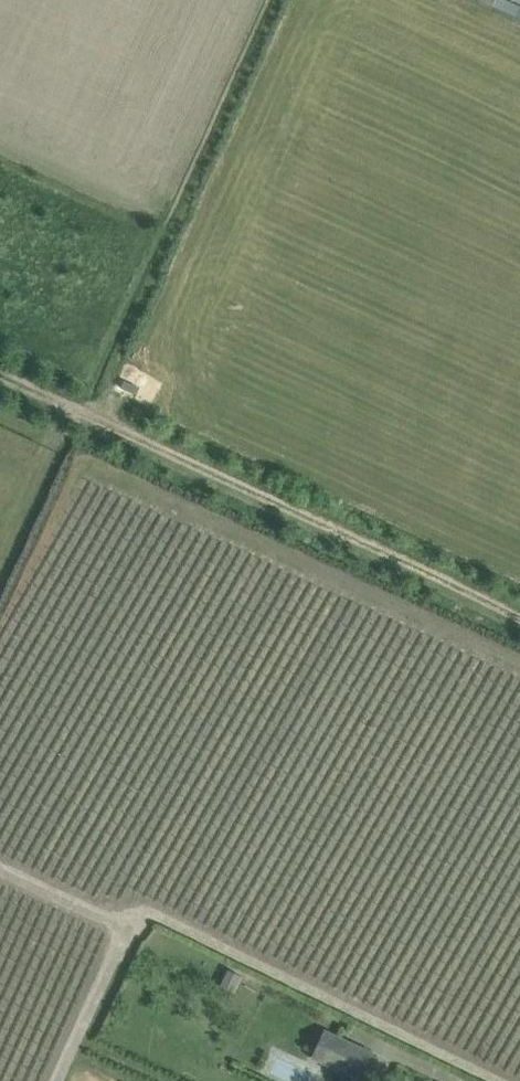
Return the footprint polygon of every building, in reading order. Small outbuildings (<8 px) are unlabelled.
[(494,6),(507,12),(511,2),(507,0),(496,0),(494,6)] [(507,12),(519,17),(519,6),(511,2),(507,12)] [(373,1053),(333,1035),(324,1031),(312,1056),(321,1060),(361,1078),(373,1053)]
